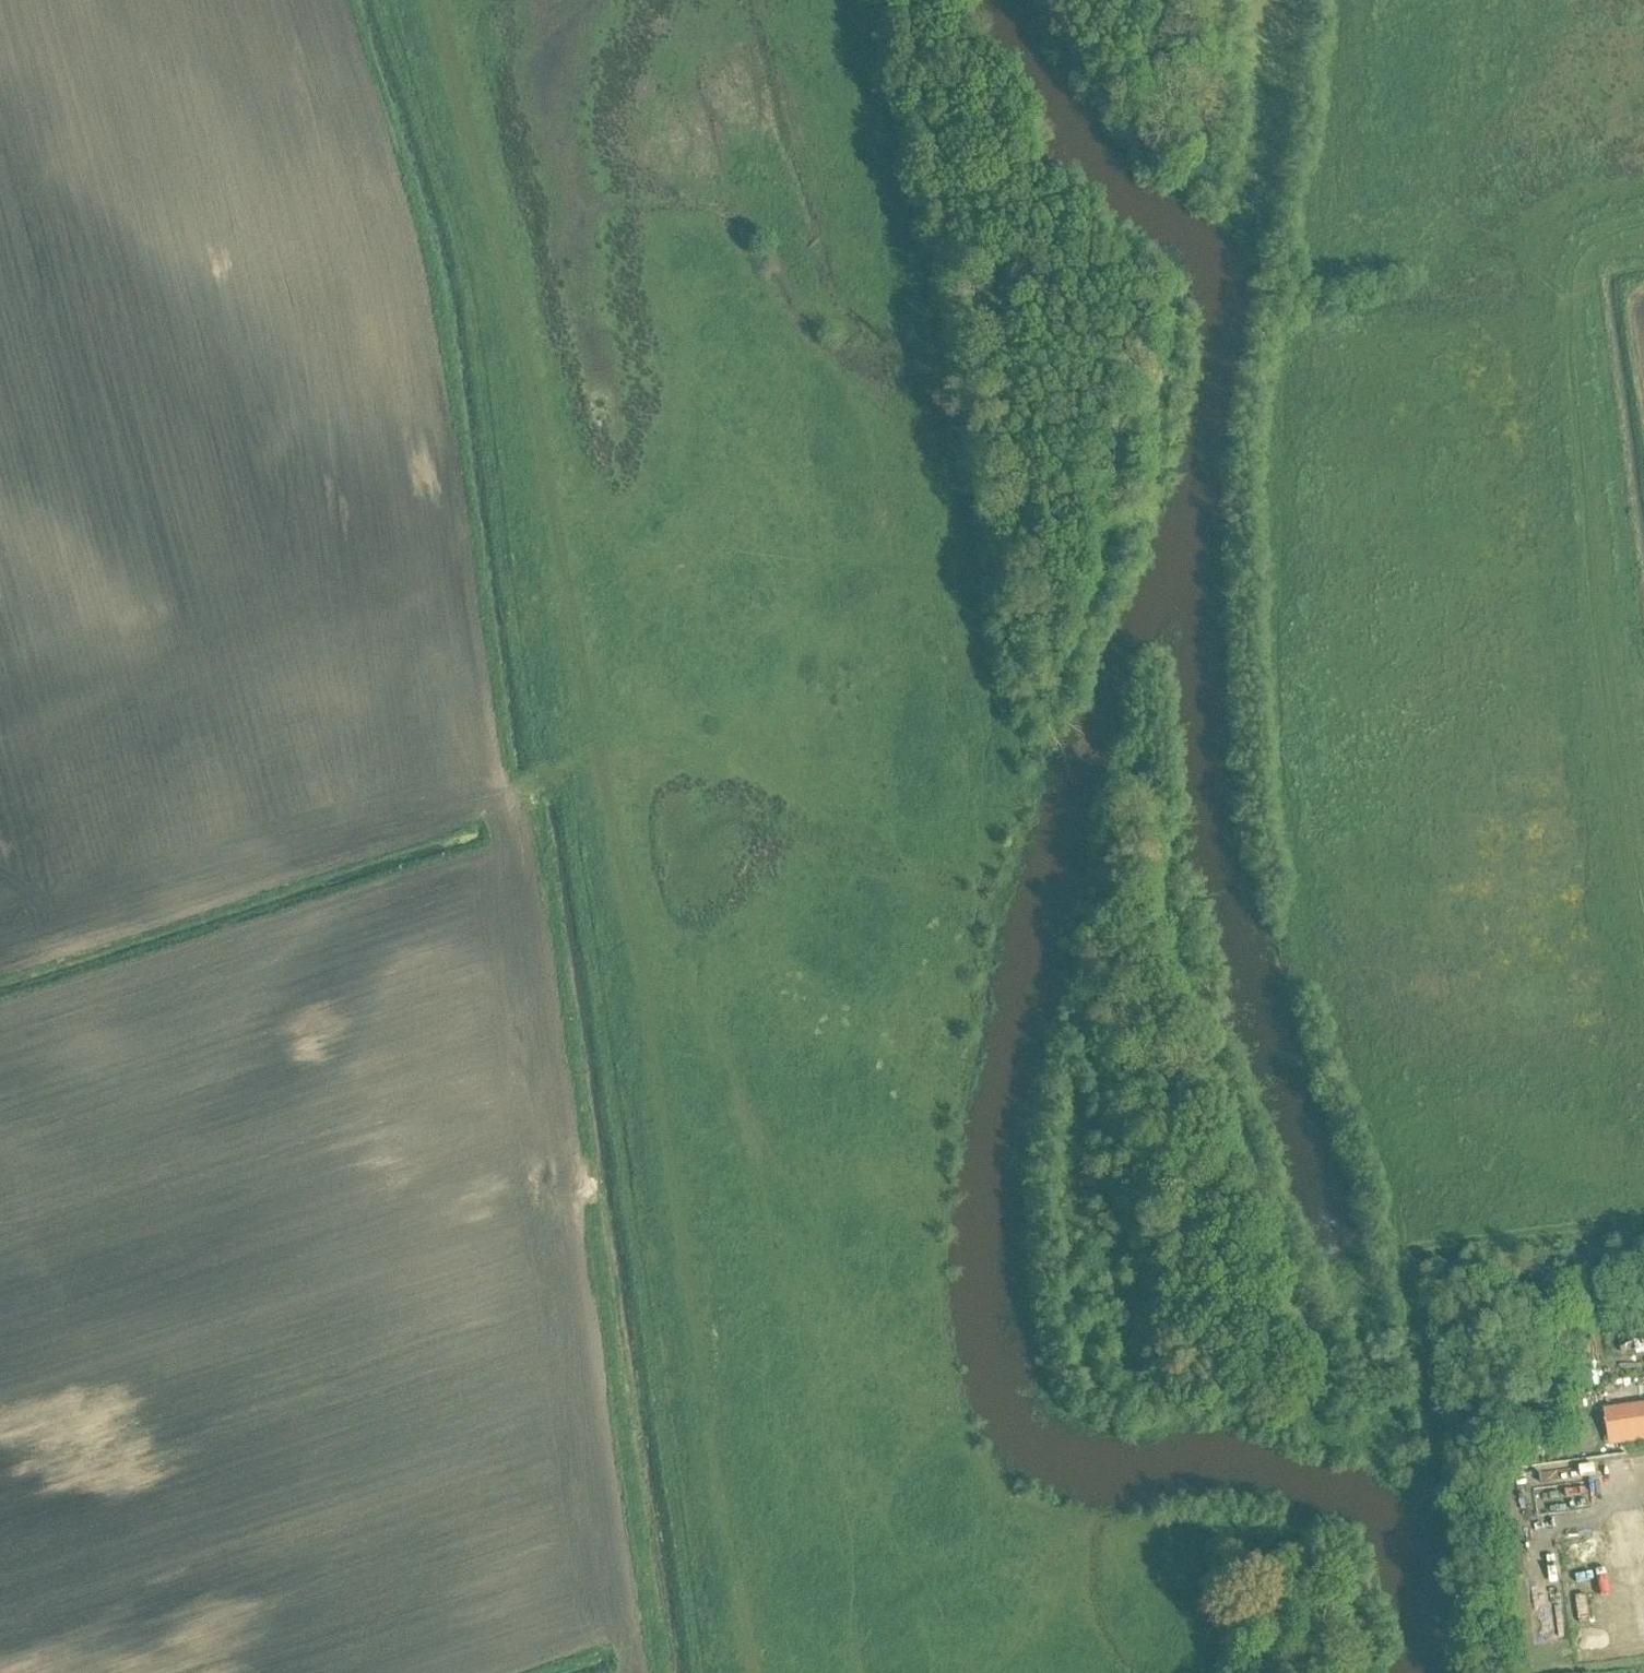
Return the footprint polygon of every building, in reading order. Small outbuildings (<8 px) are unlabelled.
[(1620,1445),(1643,1441),(1643,1402),(1614,1407),(1620,1445)]
